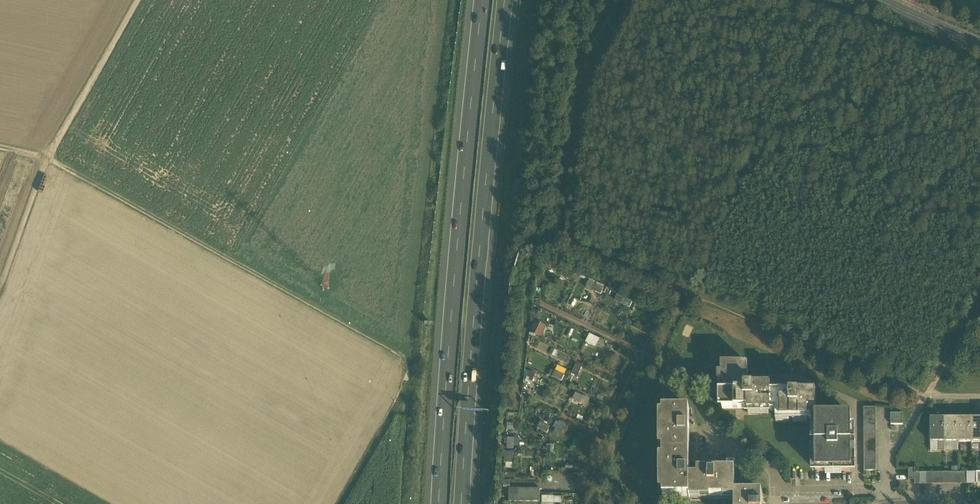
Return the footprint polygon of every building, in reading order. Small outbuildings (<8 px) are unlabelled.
[(563,276),(573,281),(576,275),(566,271),(563,276)] [(604,288),(588,281),(586,286),(601,294),(604,288)] [(632,302),(617,295),(614,301),(629,308),(632,302)] [(665,317),(653,311),(651,316),(660,321),(659,323),(661,324),(665,317)] [(535,322),(530,333),(541,338),(546,327),(535,322)] [(590,334),(586,342),(597,347),(600,339),(590,334)] [(816,391),(771,391),(771,385),(747,385),(747,363),(721,363),(721,378),(724,378),(724,386),(728,386),(728,393),(723,393),(723,409),(747,409),(747,412),(779,412),(779,418),(811,418),(811,415),(815,415),(816,415),(816,391)] [(582,367),(577,364),(572,373),(578,376),(582,367)] [(555,371),(552,377),(562,381),(564,375),(555,371)] [(530,372),(526,381),(532,383),(535,374),(530,372)] [(585,397),(576,393),(573,399),(582,403),(585,397)] [(875,408),(864,408),(864,465),(876,465),(875,408)] [(689,409),(663,409),(663,428),(659,428),(659,440),(663,440),(663,453),(689,453),(689,409)] [(902,413),(891,413),(891,424),(898,424),(902,424),(902,413)] [(816,415),(815,415),(815,470),(851,470),(851,415),(816,415)] [(972,423),(972,418),(966,418),(966,423),(958,423),(958,442),(972,442),(972,423)] [(979,418),(979,423),(972,423),(972,442),(979,442),(979,418)] [(938,423),(930,423),(930,443),(944,442),(944,423),(944,419),(938,419),(938,423)] [(952,419),(952,423),(944,423),(944,442),(958,442),(958,423),(958,419),(952,419)] [(551,427),(541,422),(538,428),(548,433),(551,427)] [(560,422),(556,430),(561,433),(565,425),(560,422)] [(520,439),(508,438),(508,449),(514,449),(515,446),(519,446),(520,439)] [(554,445),(547,445),(546,456),(554,456),(554,445)] [(514,464),(514,453),(506,453),(506,463),(514,464)] [(689,453),(663,453),(663,465),(659,465),(659,477),(663,477),(663,496),(689,496),(689,493),(689,476),(689,453)] [(734,469),(697,469),(697,476),(689,476),(689,493),(710,493),(710,496),(724,496),(724,493),(734,493),(734,491),(734,469)] [(509,501),(540,502),(540,490),(509,490),(509,501)] [(734,491),(734,493),(735,503),(762,503),(761,491),(734,491)]
